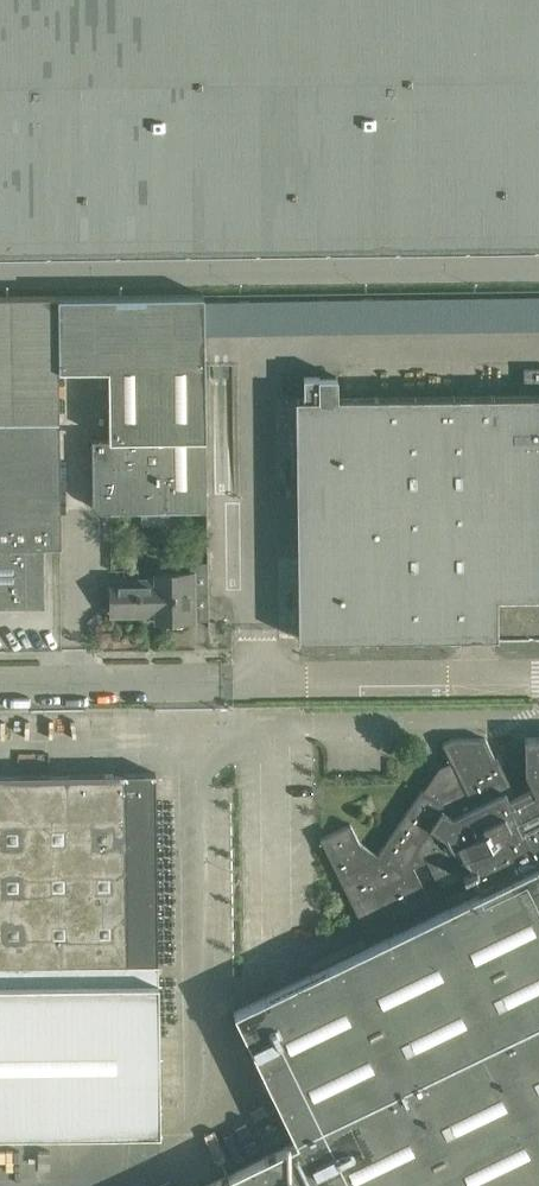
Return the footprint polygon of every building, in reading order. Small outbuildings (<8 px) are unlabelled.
[(538,243),(538,0),(0,0),(0,250),(538,243)] [(228,296),(228,318),(228,328),(531,325),(532,341),(538,341),(538,292),(228,296)] [(109,366),(110,428),(95,428),(95,437),(93,437),(94,501),(103,510),(207,509),(205,365),(204,293),(58,295),(59,366),(109,366)] [(0,296),(0,605),(45,604),(44,545),(61,544),(57,295),(0,296)] [(524,368),(524,380),(538,380),(538,368),(524,368)] [(390,397),(338,398),(337,376),(303,376),(304,398),(297,398),(298,474),(298,499),(286,499),(286,518),(298,517),(300,638),(538,635),(538,395),(390,397)] [(208,619),(207,561),(190,561),(190,572),(156,573),(156,580),(111,580),(111,613),(157,612),(157,620),(163,620),(163,623),(167,627),(182,626),(185,623),(185,619),(208,619)] [(531,786),(534,791),(515,800),(513,795),(485,737),(451,738),(442,742),(456,770),(446,775),(442,781),(439,779),(433,788),(436,790),(432,796),(422,789),(377,854),(359,842),(350,823),(320,838),(362,922),(381,913),(384,919),(428,897),(412,866),(425,859),(434,876),(458,865),(464,876),(471,873),(480,891),(538,863),(538,736),(524,737),(525,772),(531,786)] [(155,772),(0,773),(0,964),(157,962),(155,772)] [(534,791),(531,786),(513,795),(515,800),(534,791)] [(480,891),(234,1011),(296,1140),(202,1185),(538,1185),(538,863),(480,891)] [(159,1130),(157,962),(0,964),(0,1132),(159,1130)] [(260,1133),(266,1145),(282,1137),(277,1126),(260,1133)]
